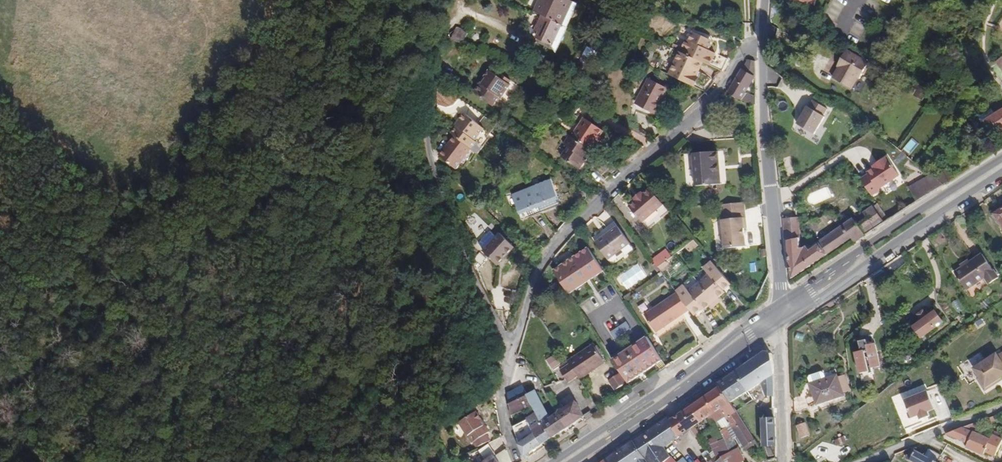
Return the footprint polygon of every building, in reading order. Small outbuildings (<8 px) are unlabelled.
[(579,4),(571,0),(541,0),(536,12),(544,16),(564,25),(567,26),(569,27),(579,4)] [(555,46),(564,25),(544,16),(538,31),(542,33),(539,38),(550,43),(555,46)] [(558,51),(570,27),(569,27),(567,26),(564,25),(555,46),(558,51)] [(463,44),(468,33),(457,28),(451,39),(463,44)] [(728,59),(716,53),(710,50),(712,46),(704,42),(706,38),(694,32),(690,41),(687,40),(682,52),(702,61),(704,63),(710,65),(722,71),(728,59)] [(593,67),(602,48),(592,43),(581,66),(588,69),(593,67)] [(860,79),(869,63),(847,51),(841,61),(844,62),(841,67),(840,67),(839,68),(833,79),(852,89),(858,78),(860,79)] [(695,75),(702,61),(682,52),(681,52),(670,75),(693,86),(698,76),(695,75)] [(755,77),(755,61),(747,60),(742,70),(754,76),(755,77)] [(698,76),(704,63),(702,61),(695,75),(698,76)] [(512,99),(520,87),(501,74),(499,77),(489,70),(484,77),(486,78),(482,84),(479,85),(475,91),(475,94),(491,104),(492,104),(503,112),(512,99)] [(744,93),(754,76),(742,70),(728,93),(740,100),(744,93)] [(655,115),(669,89),(659,84),(654,81),(650,79),(643,91),(646,93),(639,106),(655,115)] [(924,98),(928,91),(920,86),(917,91),(916,93),(924,98)] [(998,92),(965,86),(963,90),(1000,95),(998,92)] [(639,106),(646,93),(643,91),(637,105),(639,106)] [(756,105),(755,97),(744,93),(740,100),(741,100),(753,105),(756,105)] [(808,107),(797,124),(815,135),(825,117),(824,116),(831,104),(816,95),(809,107),(808,107)] [(984,120),(995,114),(991,108),(978,116),(986,129),(989,127),(984,120)] [(1001,129),(1001,109),(995,114),(984,120),(989,127),(993,135),(1001,129)] [(475,141),(481,133),(483,128),(466,115),(461,117),(459,120),(461,122),(451,133),(455,137),(471,149),(474,147),(475,141)] [(600,137),(604,131),(585,118),(572,136),(592,150),(597,141),(600,137)] [(585,160),(592,150),(572,136),(571,136),(569,137),(565,144),(569,147),(562,157),(581,169),(586,161),(585,160)] [(456,169),(471,149),(455,137),(449,144),(451,145),(441,157),(456,169)] [(441,157),(451,145),(449,144),(439,156),(441,157)] [(721,184),(719,151),(694,154),(697,186),(721,184)] [(869,174),(861,179),(872,196),(880,191),(879,189),(899,175),(887,157),(872,166),(874,168),(868,172),(869,174)] [(954,178),(947,169),(934,177),(937,180),(944,185),(954,178)] [(937,180),(934,177),(932,175),(909,188),(917,202),(944,185),(937,180)] [(561,205),(552,180),(536,186),(532,188),(541,212),(561,205)] [(541,212),(532,188),(531,183),(530,182),(526,183),(528,189),(513,195),(522,220),(541,212)] [(583,203),(590,196),(579,186),(572,194),(583,203)] [(642,223),(663,205),(650,189),(644,194),(642,192),(633,199),(635,201),(629,206),(642,223)] [(746,228),(744,203),(720,205),(723,248),(745,247),(743,229),(746,228)] [(888,220),(877,204),(873,207),(880,218),(881,220),(882,221),(884,223),(888,220)] [(792,278),(852,238),(855,242),(865,235),(863,234),(882,221),(881,220),(880,218),(873,207),(864,213),(868,218),(859,224),(857,222),(856,223),(854,220),(809,250),(808,251),(805,246),(804,247),(800,250),(797,217),(783,218),(785,240),(788,242),(789,263),(792,278)] [(596,243),(618,227),(615,222),(592,238),(596,243)] [(608,260),(631,244),(618,227),(596,243),(608,260)] [(505,255),(513,246),(500,233),(483,252),(498,265),(506,256),(505,255)] [(544,248),(533,239),(527,246),(539,255),(544,248)] [(506,256),(515,247),(513,246),(505,255),(506,256)] [(481,261),(485,257),(478,250),(471,258),(479,265),(482,261),(481,261)] [(604,273),(589,250),(555,271),(570,295),(604,273)] [(999,278),(983,254),(955,273),(967,290),(985,277),(990,284),(999,278)] [(658,265),(665,261),(660,255),(654,259),(658,265)] [(725,293),(724,291),(730,285),(711,262),(705,267),(710,274),(699,283),(715,302),(720,297),(725,293)] [(973,294),(988,285),(985,280),(970,289),(973,294)] [(709,306),(715,302),(699,283),(688,292),(683,286),(676,292),(677,293),(689,310),(694,316),(703,309),(704,311),(709,306)] [(656,332),(689,310),(677,293),(644,315),(656,332)] [(922,338),(943,322),(935,311),(928,317),(923,311),(918,314),(922,320),(914,327),(922,338)] [(633,363),(654,349),(647,338),(637,344),(635,341),(621,350),(624,355),(615,361),(614,362),(621,372),(627,382),(632,390),(645,381),(633,363)] [(856,352),(860,374),(869,371),(870,373),(874,372),(873,368),(880,366),(875,343),(868,345),(867,340),(860,341),(862,351),(856,352)] [(584,354),(595,347),(593,345),(582,352),(584,354)] [(580,379),(605,362),(595,347),(584,354),(582,352),(568,361),(568,362),(569,364),(570,364),(577,376),(578,376),(580,379)] [(774,396),(773,375),(774,375),(773,364),(771,354),(766,351),(717,384),(719,387),(720,387),(730,403),(731,402),(734,401),(762,383),(766,396),(774,396)] [(556,354),(547,359),(553,369),(562,364),(556,354)] [(997,354),(972,370),(985,391),(997,383),(996,381),(1001,377),(1001,362),(997,354)] [(577,376),(570,364),(562,369),(560,370),(564,377),(568,382),(578,376),(577,376)] [(627,382),(621,372),(608,381),(614,391),(627,382)] [(826,379),(824,374),(822,372),(810,376),(809,378),(811,385),(824,381),(823,380),(826,379)] [(826,379),(823,380),(824,381),(811,385),(810,385),(817,404),(844,395),(843,393),(838,377),(837,375),(826,379)] [(838,377),(843,393),(850,391),(845,375),(838,377)] [(527,395),(524,387),(508,393),(509,403),(527,395)] [(754,440),(736,411),(731,402),(730,403),(720,387),(719,387),(706,396),(717,412),(712,415),(718,423),(719,427),(724,439),(730,451),(742,460),(736,449),(732,438),(738,435),(740,437),(737,438),(739,441),(741,439),(745,445),(754,440)] [(930,390),(907,399),(914,417),(921,414),(923,419),(932,415),(930,410),(937,407),(930,390)] [(566,428),(558,413),(557,414),(550,418),(535,391),(527,395),(530,402),(531,404),(533,407),(536,412),(540,420),(541,422),(551,438),(566,428)] [(511,415),(523,410),(533,407),(531,404),(530,402),(527,395),(509,403),(511,415)] [(694,427),(709,417),(712,415),(717,412),(706,396),(680,414),(683,418),(684,417),(692,428),(694,427)] [(584,416),(576,402),(568,406),(559,412),(558,413),(566,428),(567,428),(584,416)] [(490,441),(486,434),(489,432),(476,411),(459,423),(476,448),(490,441)] [(551,438),(541,422),(540,420),(536,412),(526,418),(527,419),(532,430),(542,444),(551,438)] [(683,418),(680,414),(671,420),(680,437),(692,428),(684,417),(683,418)] [(728,452),(730,451),(724,439),(719,427),(718,423),(712,415),(709,417),(715,429),(714,430),(717,437),(718,441),(711,445),(716,456),(718,460),(722,457),(723,456),(725,454),(728,452)] [(986,424),(997,420),(996,415),(984,419),(986,424)] [(680,437),(671,420),(669,417),(633,441),(646,459),(648,461),(665,461),(671,457),(664,447),(680,437)] [(776,446),(775,418),(768,418),(763,418),(764,446),(768,446),(776,446)] [(542,444),(532,430),(527,419),(517,424),(513,427),(514,431),(518,444),(523,457),(529,453),(542,444)] [(977,427),(986,424),(984,419),(976,422),(963,427),(973,432),(976,433),(977,427)] [(809,435),(805,423),(797,425),(802,438),(809,435)] [(701,436),(694,427),(692,428),(698,438),(701,436)] [(1001,441),(1001,439),(992,434),(990,438),(976,433),(973,432),(963,427),(946,434),(967,444),(966,447),(984,455),(985,451),(995,456),(1001,441)] [(843,437),(841,433),(835,435),(837,439),(835,440),(837,446),(847,442),(844,437),(843,437)] [(747,448),(756,442),(754,440),(745,445),(747,448)] [(646,459),(633,441),(605,460),(606,461),(641,461),(646,459)] [(476,449),(485,461),(494,455),(487,444),(476,449)] [(776,457),(776,446),(768,446),(768,457),(776,457)] [(926,456),(912,448),(910,451),(908,454),(906,458),(909,459),(911,461),(913,461),(937,461),(926,456)] [(926,456),(937,461),(938,461),(941,456),(930,449),(926,456)] [(507,450),(496,457),(494,455),(485,461),(483,461),(512,461),(507,450)] [(730,451),(728,452),(725,454),(723,456),(722,457),(726,461),(740,461),(742,460),(730,451)]
